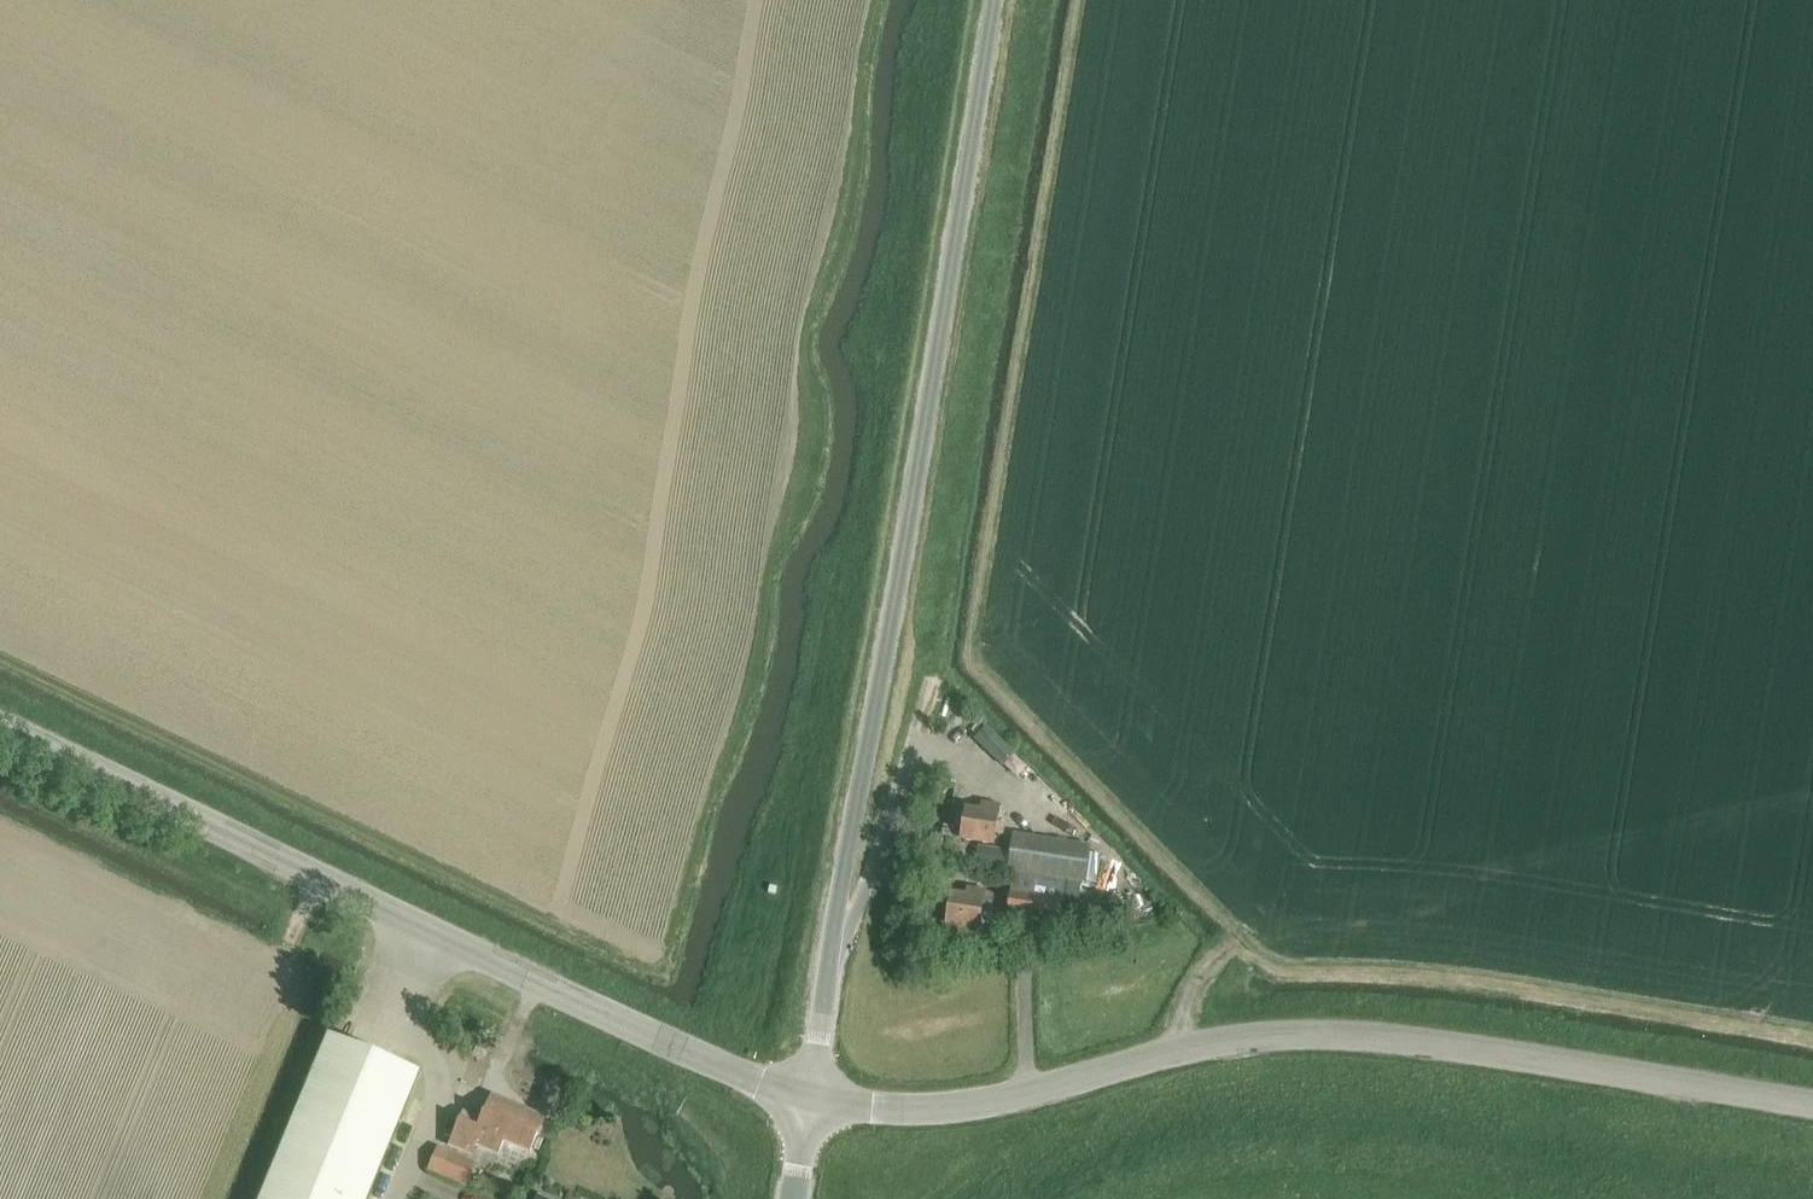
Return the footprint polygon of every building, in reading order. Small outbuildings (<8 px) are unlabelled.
[(988,729),(980,738),(1001,758),(1009,750),(988,729)] [(994,847),(1001,809),(983,806),(982,813),(967,811),(961,841),(994,847)] [(1016,836),(1010,873),(1084,884),(1089,848),(1016,836)] [(978,848),(975,866),(1002,870),(1005,852),(978,848)] [(952,896),(947,926),(945,942),(963,945),(965,929),(980,932),(984,909),(994,911),(996,895),(968,890),(967,898),(952,896)] [(770,900),(778,900),(778,892),(771,892),(770,900)] [(1012,893),(1008,917),(1060,926),(1065,902),(1036,897),(1012,893)] [(261,1198),(370,1198),(421,1075),(329,1036),(261,1198)] [(465,1115),(452,1146),(472,1154),(476,1145),(499,1154),(505,1141),(531,1152),(545,1119),(526,1111),(524,1116),(492,1102),(484,1122),(465,1115)] [(428,1172),(467,1188),(477,1164),(438,1148),(428,1172)]
